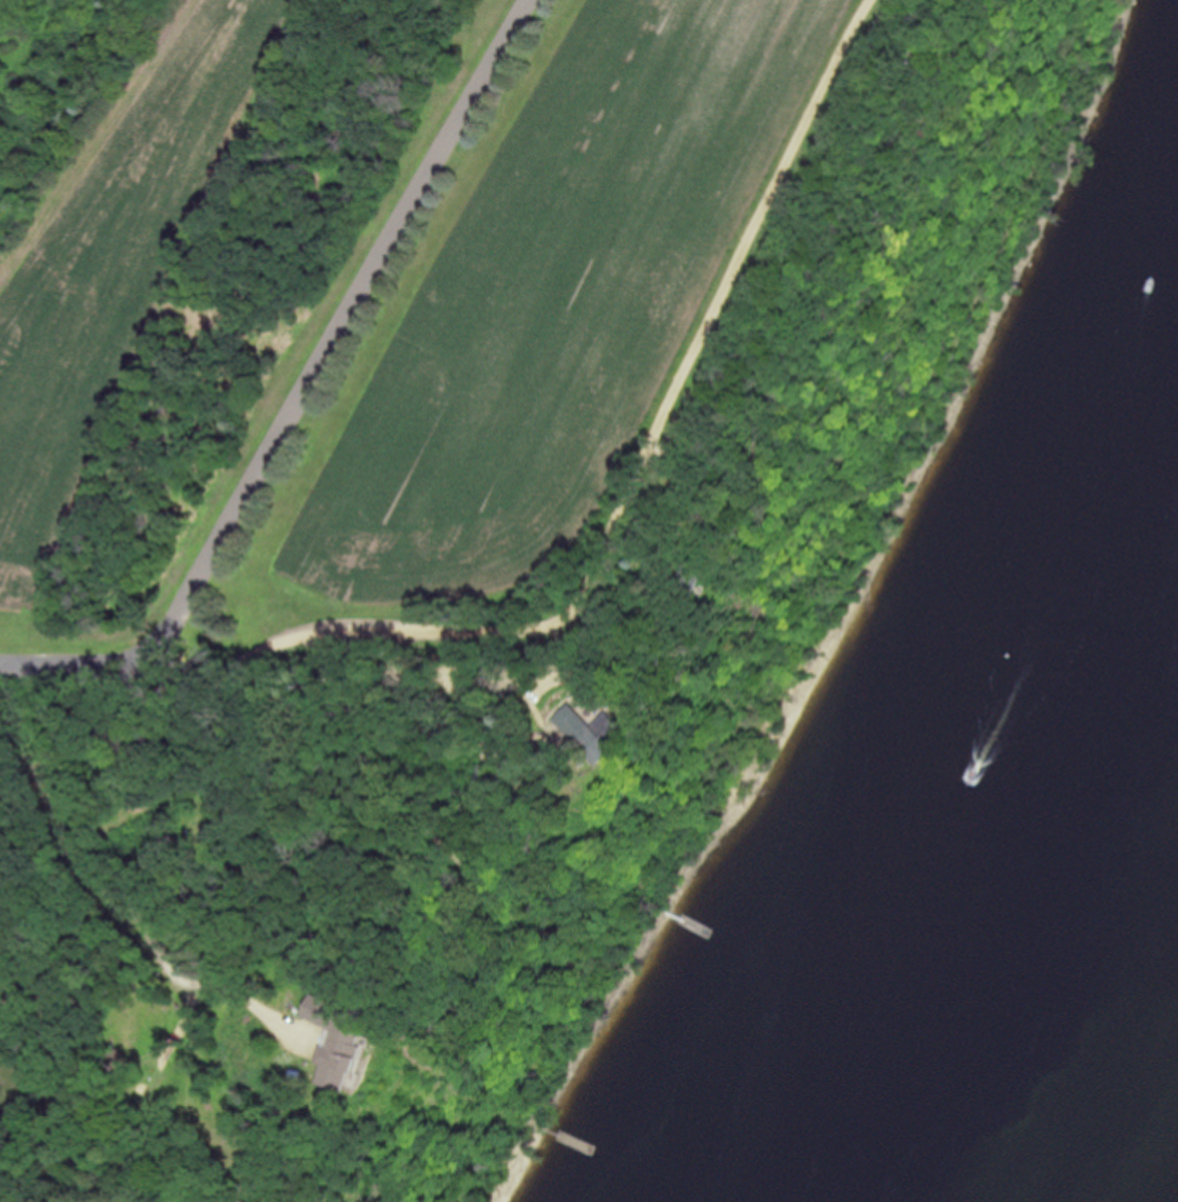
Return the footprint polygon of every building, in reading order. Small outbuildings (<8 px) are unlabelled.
[(369,1029),(337,1019),(318,1081),(350,1091),(369,1029)]
